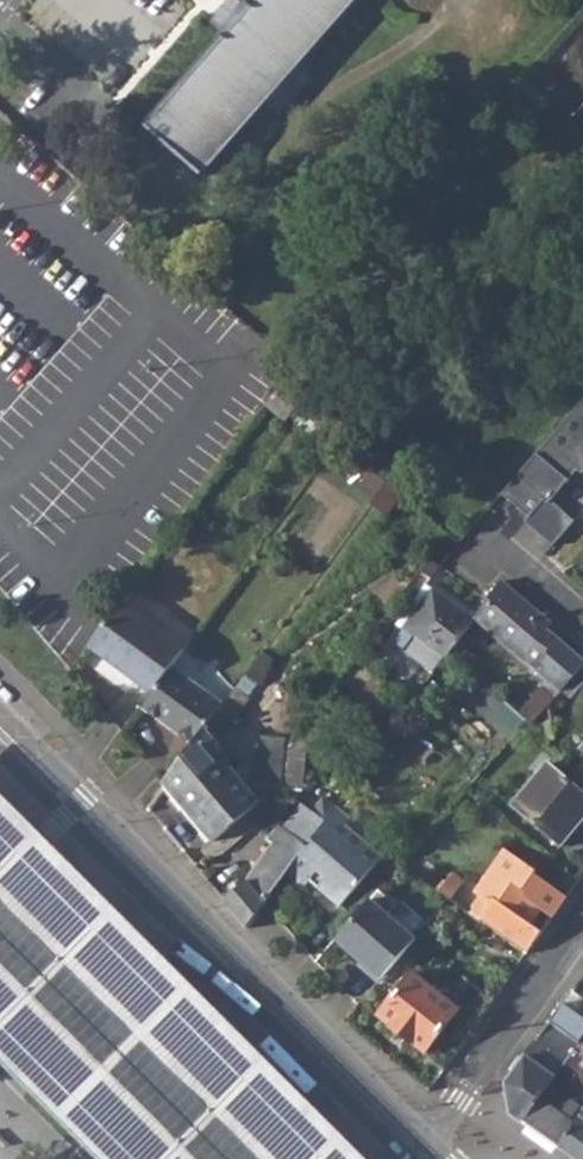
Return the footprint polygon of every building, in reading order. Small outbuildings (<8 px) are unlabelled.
[(199,175),(353,0),(258,0),(145,128),(199,175)] [(269,406),(286,417),(295,405),(279,394),(269,406)] [(488,510),(542,557),(567,529),(513,481),(488,510)] [(533,672),(561,694),(582,669),(582,665),(544,633),(550,626),(500,583),(471,623),(533,672)] [(393,645),(404,653),(414,641),(441,661),(443,662),(471,623),(431,593),(393,645)] [(87,651),(152,699),(171,673),(184,654),(119,607),(87,651)] [(431,676),(441,661),(414,641),(404,653),(403,655),(431,676)] [(142,713),(194,751),(217,720),(224,711),(171,673),(152,699),(142,713)] [(524,679),(501,706),(521,723),(528,730),(554,701),(524,679)] [(471,706),(508,738),(517,727),(521,723),(501,706),(484,690),(471,706)] [(235,742),(217,720),(194,751),(166,789),(213,846),(258,807),(224,767),(228,763),(220,753),(235,742)] [(260,787),(281,790),(282,786),(285,753),(286,742),(264,740),(260,787)] [(582,760),(582,744),(575,753),(582,760)] [(285,753),(282,786),(303,788),(307,756),(285,753)] [(558,849),(582,818),(582,799),(544,767),(510,810),(558,849)] [(0,793),(0,1058),(101,1158),(365,1158),(48,841),(0,793)] [(223,903),(247,932),(263,909),(287,876),(324,826),(300,809),(281,835),(278,832),(271,837),(265,845),(270,848),(243,885),(223,903)] [(308,885),(338,910),(380,860),(343,828),(347,823),(334,812),(324,826),(287,876),(303,890),(308,885)] [(522,954),(537,933),(525,924),(536,910),(548,919),(563,898),(531,875),(532,873),(501,850),(471,893),(478,898),(466,915),(522,954)] [(394,907),(376,892),(333,942),(347,955),(363,969),(361,971),(376,985),(413,941),(385,917),(394,907)] [(363,969),(347,955),(345,957),(361,971),(363,969)] [(376,1019),(422,1055),(456,1014),(411,978),(376,1019)] [(526,1121),(568,1061),(582,1040),(582,1016),(565,1003),(548,1028),(542,1036),(509,1083),(513,1111),(526,1121)] [(562,1146),(582,1117),(582,1040),(568,1061),(526,1121),(562,1146)] [(580,1158),(582,1158),(582,1117),(562,1146),(580,1158)]
